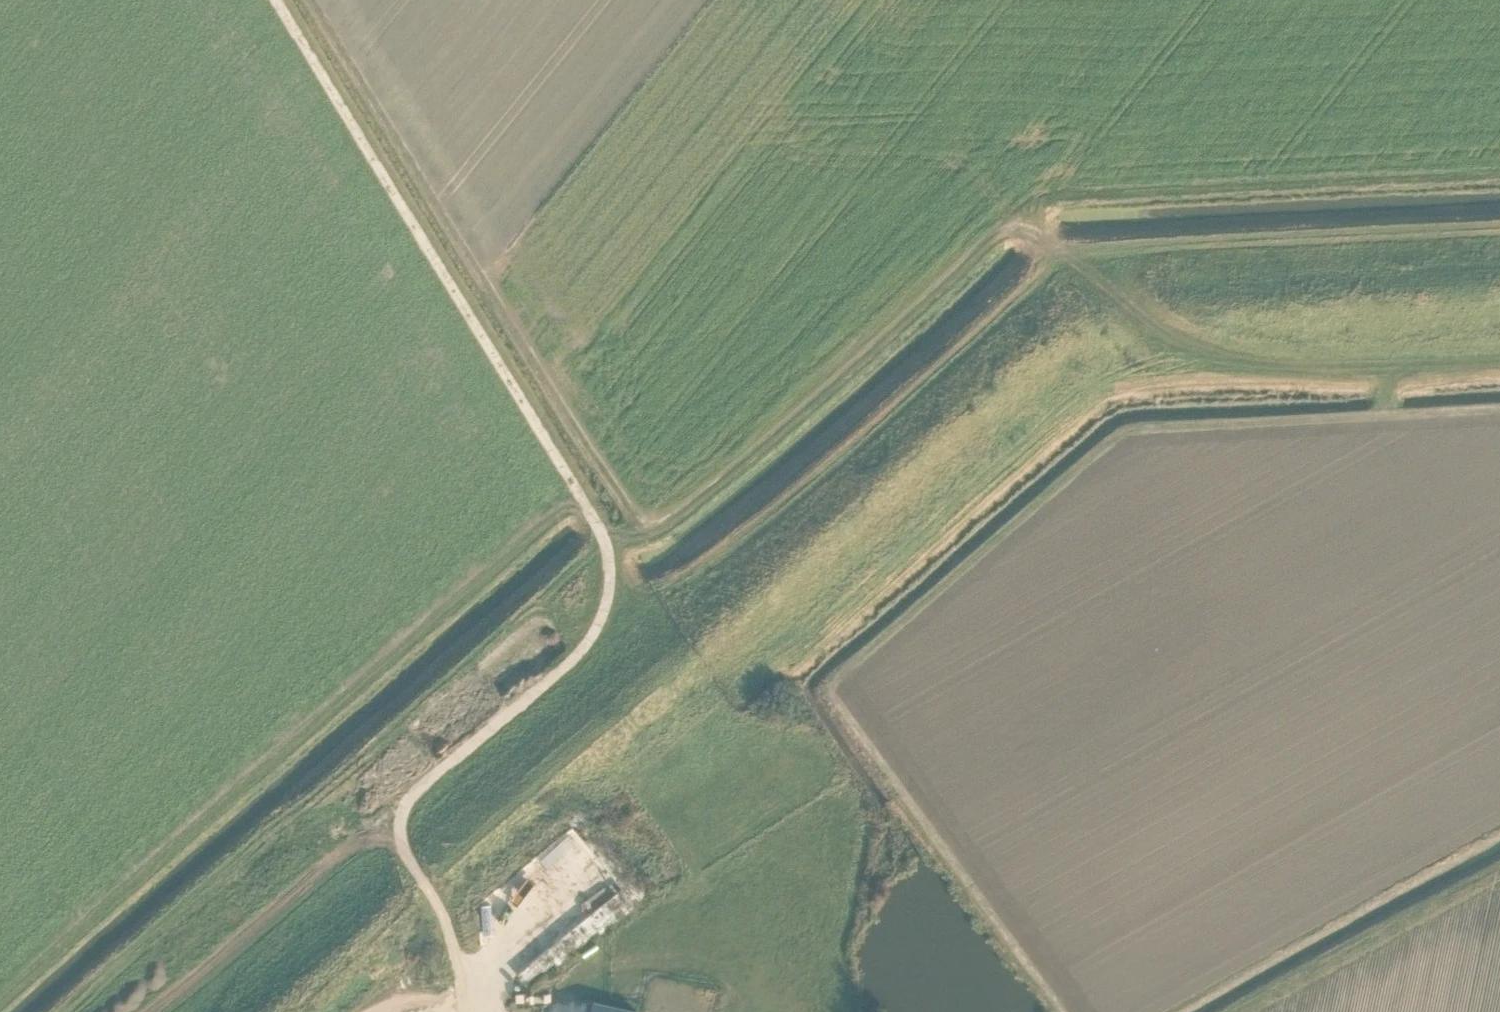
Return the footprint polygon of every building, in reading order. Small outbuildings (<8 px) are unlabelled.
[(637,1010),(594,999),(591,1011),(637,1011),(637,1010)]
